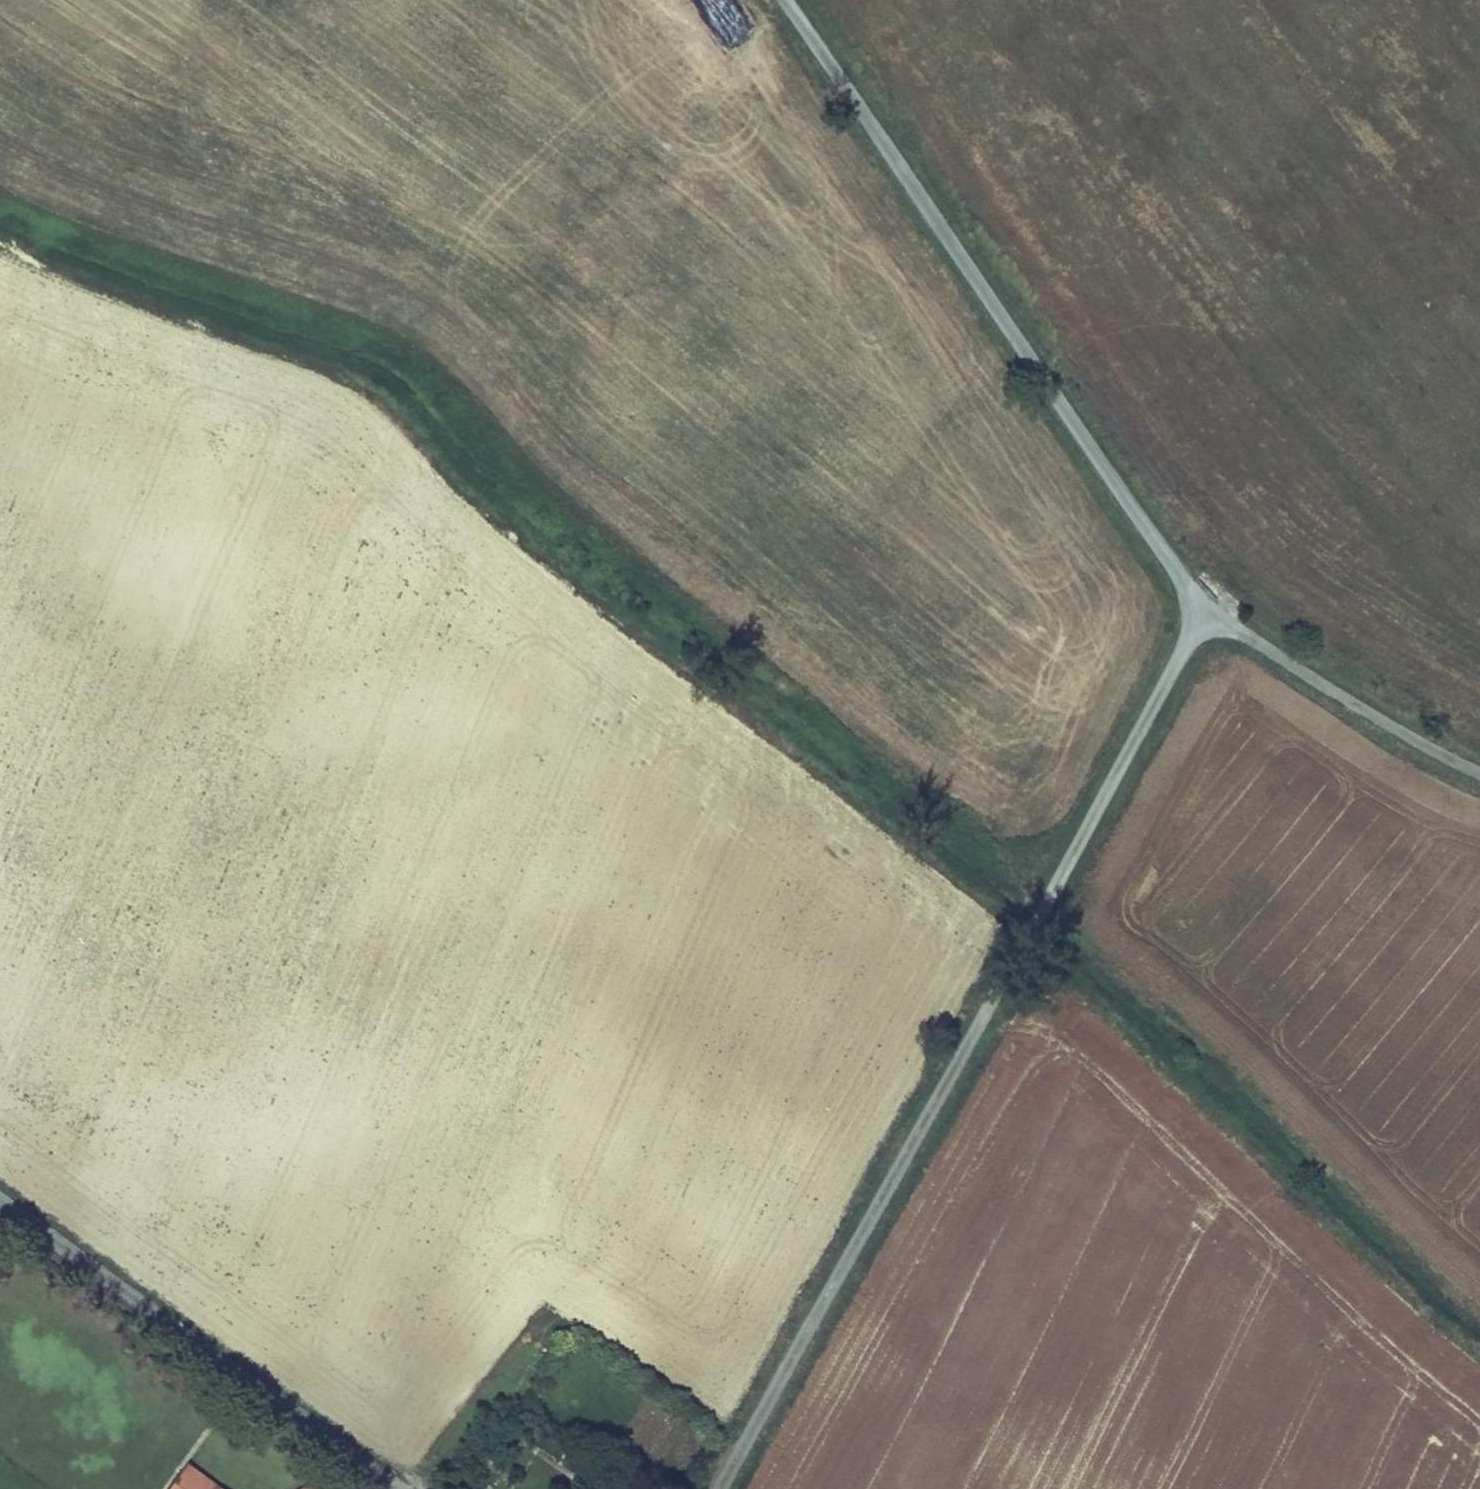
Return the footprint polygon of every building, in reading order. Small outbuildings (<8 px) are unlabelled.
[(215,1486),(200,1476),(194,1471),(191,1475),(205,1485),(211,1488),(221,1488),(215,1486)] [(205,1485),(191,1475),(181,1488),(211,1488),(205,1485)]
